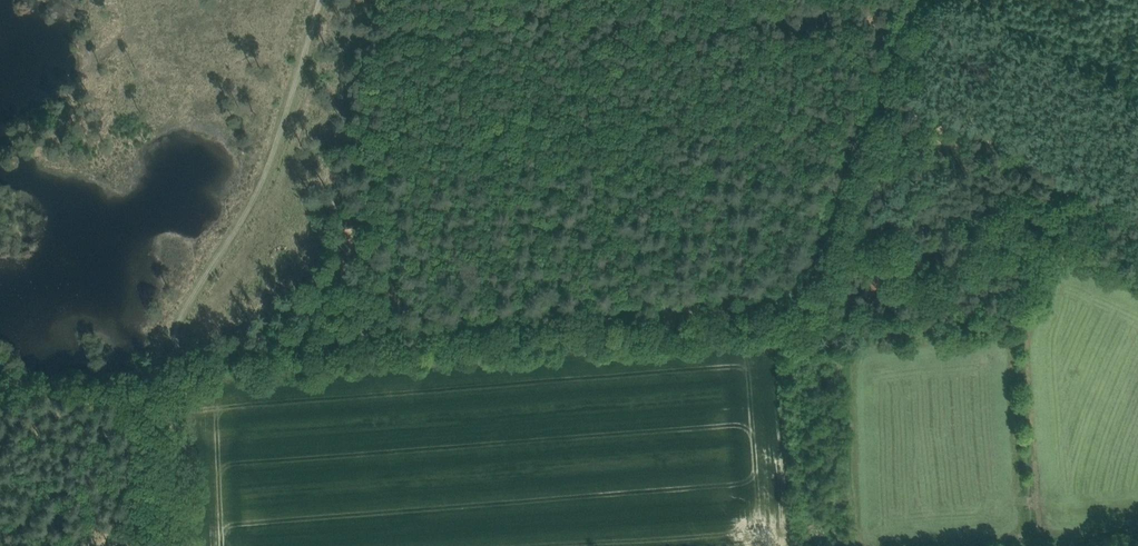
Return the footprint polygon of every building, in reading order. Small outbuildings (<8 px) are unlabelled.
[(1034,171),(1035,184),(1043,184),(1043,171),(1034,171)] [(874,274),(874,271),(869,272),(869,274),(868,275),(870,289),(879,288),(876,273),(874,274)]
